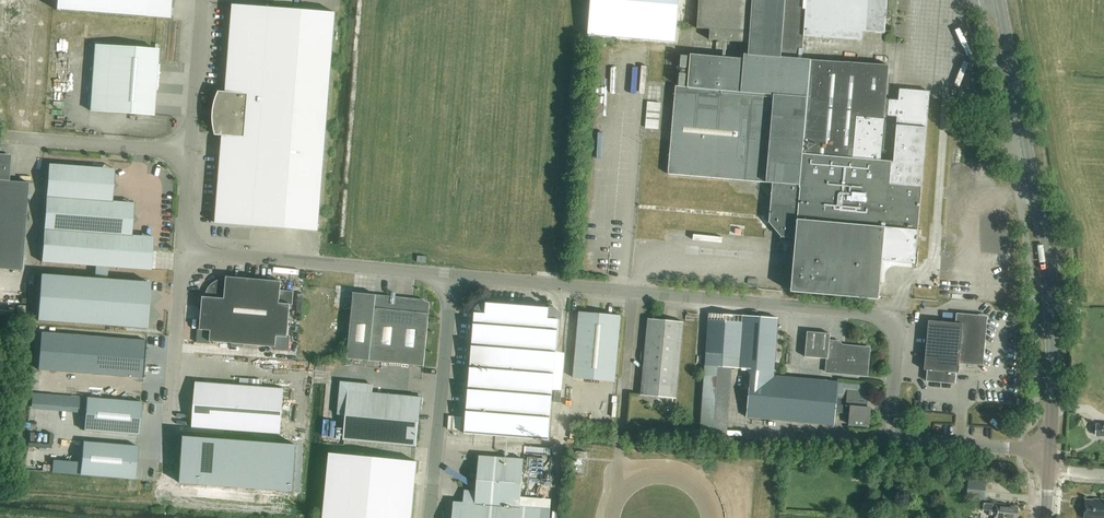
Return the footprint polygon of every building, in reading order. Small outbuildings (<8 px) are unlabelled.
[(56,10),(172,19),(174,0),(56,0),(56,10)] [(646,16),(655,16),(655,0),(646,0),(646,16)] [(697,29),(710,30),(709,40),(741,43),(740,53),(740,59),(678,54),(668,174),(772,183),(769,223),(781,238),(795,239),(791,292),(878,300),(882,261),(915,264),(930,92),(899,89),(898,101),(886,100),(889,66),(802,60),(802,58),(803,37),(862,41),(863,32),(885,34),(887,0),(699,0),(697,29)] [(643,33),(661,35),(664,4),(658,3),(656,19),(645,18),(643,33)] [(923,3),(913,3),(914,33),(924,32),(923,3)] [(335,13),(232,5),(226,92),(219,91),(216,97),(214,103),(213,111),(213,118),(213,129),(215,135),(222,136),(215,223),(318,231),(335,13)] [(158,50),(95,45),(90,111),(153,116),(158,50)] [(658,129),(660,103),(647,102),(645,128),(658,129)] [(28,183),(8,181),(10,156),(1,155),(0,155),(0,269),(22,271),(28,183)] [(104,169),(48,164),(41,263),(95,267),(94,279),(40,275),(37,321),(146,329),(150,283),(107,280),(107,267),(117,268),(118,249),(141,250),(142,236),(121,235),(123,202),(101,201),(104,169)] [(202,298),(200,330),(197,329),(196,343),(210,344),(210,342),(231,344),(231,346),(244,347),(244,345),(275,347),(275,350),(288,351),(290,337),(287,337),(290,305),(292,305),(293,292),(280,291),(281,282),(227,277),(227,275),(226,275),(226,279),(222,279),(216,281),(212,284),(208,288),(206,292),(205,297),(201,297),(202,298)] [(396,295),(391,294),(391,297),(353,293),(347,359),(423,367),(430,304),(423,300),(395,297),(396,295)] [(474,313),(470,368),(554,375),(558,320),(558,316),(557,313),(555,310),(551,309),(486,303),(482,304),(478,306),(476,309),(474,313)] [(615,382),(621,316),(579,312),(573,378),(615,382)] [(927,371),(926,382),(955,384),(956,373),(958,373),(959,361),(981,363),(983,331),(986,329),(987,316),(956,314),(955,324),(928,321),(924,370),(927,371)] [(743,316),(739,369),(753,370),(748,419),(834,426),(835,413),(838,382),(773,376),(778,319),(743,316)] [(683,322),(648,319),(641,395),(676,399),(683,322)] [(807,332),(805,357),(827,359),(826,372),(867,376),(870,348),(829,344),(830,334),(807,332)] [(143,378),(146,341),(41,333),(38,370),(143,378)] [(554,375),(470,368),(466,413),(550,420),(554,375)] [(205,381),(196,380),(193,383),(192,392),(194,394),(193,405),(192,427),(280,434),(283,400),(284,389),(207,383),(205,381)] [(868,385),(840,382),(837,414),(844,414),(846,392),(848,392),(867,394),(868,385)] [(422,399),(419,396),(410,395),(408,396),(348,391),(343,440),(416,447),(419,409),(421,408),(422,399)] [(867,394),(848,392),(846,406),(851,406),(849,425),(869,427),(870,413),(870,412),(870,408),(866,408),(867,394)] [(86,398),(84,431),(139,436),(142,402),(86,398)] [(466,413),(464,434),(548,441),(550,420),(466,413)] [(1096,425),(1096,426),(1094,426),(1094,434),(1096,434),(1096,435),(1103,436),(1103,426),(1096,425)] [(293,492),(296,445),(183,437),(180,483),(293,492)] [(83,441),(80,475),(135,480),(138,446),(83,441)] [(417,462),(330,453),(323,517),(411,517),(417,462)] [(550,509),(541,509),(520,507),(523,460),(479,456),(476,491),(475,504),(463,503),(453,502),(452,517),(550,517),(550,509)] [(864,484),(864,473),(851,473),(851,484),(864,484)] [(974,500),(984,500),(986,483),(968,482),(968,490),(974,491),(974,500)] [(1099,500),(1099,501),(1085,500),(1084,517),(1103,517),(1103,500),(1099,500)] [(1017,507),(1005,506),(1005,505),(994,504),(983,503),(982,510),(993,511),(993,517),(1017,517),(1017,507)]
